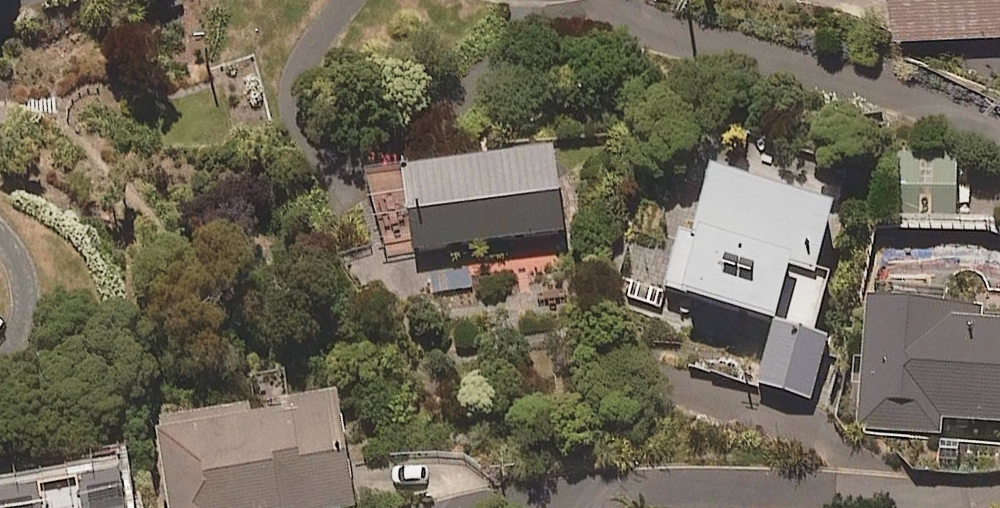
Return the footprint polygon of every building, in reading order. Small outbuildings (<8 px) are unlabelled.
[(897,44),(999,38),(999,0),(894,0),(897,44)] [(560,234),(551,159),(401,177),(409,252),(560,234)] [(955,159),(897,159),(897,223),(955,223),(955,159)] [(830,217),(708,183),(691,242),(679,239),(662,300),(773,331),(757,388),(808,403),(825,344),(811,340),(827,282),(813,278),(830,217)] [(429,272),(432,315),(453,314),(451,291),(472,290),(471,269),(429,272)] [(867,307),(857,429),(938,435),(939,421),(999,426),(999,329),(975,327),(976,315),(867,307)] [(334,403),(153,429),(164,507),(350,507),(334,403)] [(114,474),(0,491),(0,507),(119,507),(114,474)]
